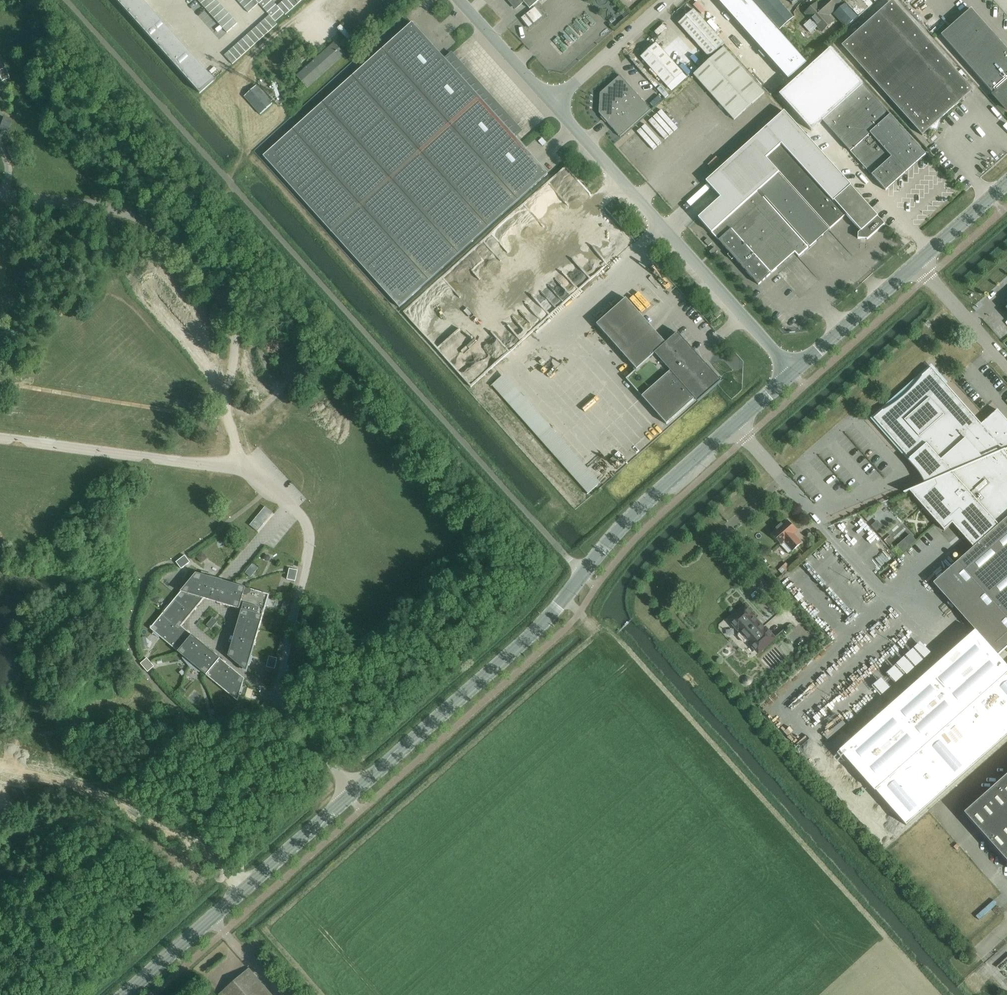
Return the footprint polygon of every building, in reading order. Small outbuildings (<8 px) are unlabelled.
[(125,10),(136,0),(116,0),(125,10)] [(125,10),(132,18),(147,5),(143,0),(136,0),(125,10)] [(201,4),(205,9),(215,0),(205,0),(201,4)] [(205,9),(210,13),(220,4),(216,0),(215,0),(205,9)] [(244,8),(248,13),(259,3),(256,0),(253,0),(244,8)] [(259,4),(263,8),(272,0),(263,0),(259,4)] [(272,0),(263,8),(269,15),(275,22),(284,14),(277,6),(272,0)] [(282,2),(290,11),(294,8),(287,0),(284,0),(282,2)] [(393,7),(394,5),(395,6),(402,0),(381,0),(389,9),(393,7)] [(530,9),(539,0),(508,0),(515,8),(520,4),(521,5),(524,2),(530,9)] [(767,16),(780,30),(794,18),(781,4),(778,0),(753,0),(767,16)] [(804,25),(811,33),(818,26),(822,31),(833,22),(827,16),(836,8),(829,0),(824,0),(818,6),(817,4),(806,13),(811,19),(804,25)] [(892,1),(842,46),(922,136),(930,129),(937,130),(940,120),(973,90),(892,1)] [(282,2),(277,6),(284,14),(285,15),(290,11),(282,2)] [(752,2),(734,18),(760,48),(779,32),(752,2)] [(701,3),(696,8),(711,25),(716,20),(701,3)] [(220,4),(210,13),(214,18),(224,9),(220,4)] [(845,4),(834,13),(847,27),(857,18),(845,4)] [(147,5),(132,18),(140,27),(155,14),(147,5)] [(526,15),(521,19),(528,29),(534,24),(543,17),(535,8),(526,15)] [(224,9),(214,18),(218,23),(229,14),(224,9)] [(724,44),(693,9),(678,23),(709,58),(724,44)] [(971,9),(941,36),(995,96),(994,96),(1006,110),(1006,50),(971,9)] [(155,14),(140,27),(147,35),(162,22),(155,14)] [(229,14),(218,23),(222,28),(233,18),(229,14)] [(269,15),(265,19),(273,28),(277,24),(275,22),(269,15)] [(233,18),(222,28),(227,33),(237,23),(233,18)] [(265,19),(260,23),(268,32),(273,28),(265,19)] [(162,22),(147,35),(155,43),(170,30),(162,22)] [(260,23),(256,27),(264,36),(268,32),(260,23)] [(412,23),(263,157),(399,308),(548,174),(412,23)] [(256,27),(251,31),(259,40),(264,36),(256,27)] [(170,30),(155,43),(162,52),(177,39),(170,30)] [(251,31),(247,35),(255,44),(259,40),(251,31)] [(247,35),(242,39),(250,48),(255,44),(247,35)] [(177,39),(162,52),(170,60),(185,47),(177,39)] [(242,39),(238,43),(246,52),(250,48),(242,39)] [(238,43),(233,47),(241,56),(246,52),(238,43)] [(297,76),(307,88),(345,55),(334,43),(297,76)] [(683,73),(662,51),(656,43),(641,57),(667,87),(683,73)] [(185,47),(170,60),(177,69),(192,55),(185,47)] [(233,47),(229,51),(237,60),(241,56),(233,47)] [(723,48),(693,75),(734,120),(764,93),(723,48)] [(229,51),(224,55),(232,64),(237,60),(229,51)] [(192,55),(177,69),(185,77),(200,64),(192,55)] [(200,64),(185,77),(192,85),(193,85),(207,72),(200,64)] [(0,70),(0,78),(1,81),(9,78),(5,68),(0,70)] [(193,85),(192,85),(200,94),(215,80),(207,72),(193,85)] [(600,94),(599,114),(620,137),(664,98),(647,79),(634,91),(620,76),(600,94)] [(261,115),(273,104),(256,86),(244,97),(261,115)] [(823,121),(838,138),(886,191),(925,155),(863,86),(823,121)] [(720,198),(698,218),(703,224),(718,241),(752,278),(759,285),(775,271),(775,270),(795,253),(799,257),(809,248),(796,234),(797,233),(810,247),(816,242),(823,235),(829,230),(828,229),(829,229),(830,229),(845,216),(846,215),(833,201),(851,186),(784,111),(766,127),(706,181),(720,198)] [(0,127),(0,129),(7,131),(11,121),(3,118),(0,127)] [(851,186),(833,201),(860,231),(858,233),(858,239),(868,240),(885,224),(851,186)] [(708,238),(704,242),(708,247),(712,243),(708,238)] [(715,248),(710,252),(709,252),(713,256),(718,251),(715,248)] [(718,379),(678,333),(666,344),(626,299),(597,325),(636,370),(626,379),(666,425),(718,379)] [(874,419),(930,482),(906,492),(906,493),(909,492),(944,531),(952,524),(973,548),(957,562),(1006,618),(1006,454),(1005,451),(1006,450),(1006,421),(997,410),(981,424),(931,368),(922,376),(915,384),(908,392),(900,399),(892,405),(883,411),(874,419)] [(504,375),(492,385),(588,493),(600,483),(504,375)] [(794,534),(797,531),(788,521),(782,525),(781,524),(776,529),(777,530),(772,535),(781,545),(785,542),(793,551),(802,543),(794,534)] [(910,535),(904,541),(910,548),(916,542),(910,535)] [(190,562),(185,556),(176,562),(181,569),(190,562)] [(785,566),(779,571),(782,574),(787,569),(785,566)] [(287,580),(295,582),(298,571),(290,569),(287,580)] [(181,626),(204,599),(242,610),(228,656),(231,658),(243,668),(243,669),(244,669),(245,669),(246,669),(247,668),(248,668),(248,667),(249,664),(250,664),(252,658),(251,657),(266,606),(267,607),(269,600),(268,599),(269,595),(212,578),(213,575),(202,572),(201,575),(196,574),(169,607),(168,606),(163,611),(164,612),(150,629),(154,632),(153,633),(159,638),(160,637),(184,657),(183,659),(190,667),(199,672),(201,671),(238,702),(240,694),(242,695),(244,688),(242,687),(245,679),(181,626)] [(764,648),(774,639),(766,630),(765,631),(761,627),(762,626),(757,620),(756,621),(753,617),(754,616),(745,606),(735,615),(738,618),(732,623),(738,630),(739,629),(741,632),(738,635),(738,637),(743,642),(745,643),(748,640),(751,643),(750,643),(757,651),(762,646),(764,648)] [(998,655),(996,653),(995,654),(997,656),(1006,648),(1006,647),(998,655)] [(275,669),(277,658),(269,657),(267,667),(275,669)] [(148,672),(153,668),(154,667),(147,658),(141,664),(148,672)] [(182,688),(178,692),(183,697),(187,692),(182,688)] [(266,700),(261,707),(270,714),(269,715),(278,722),(283,715),(281,714),(274,709),(275,708),(275,707),(268,702),(266,700)] [(211,719),(208,727),(219,731),(222,723),(211,719)] [(964,814),(1006,862),(1006,775),(964,814)] [(219,994),(272,994),(249,968),(219,994)]
